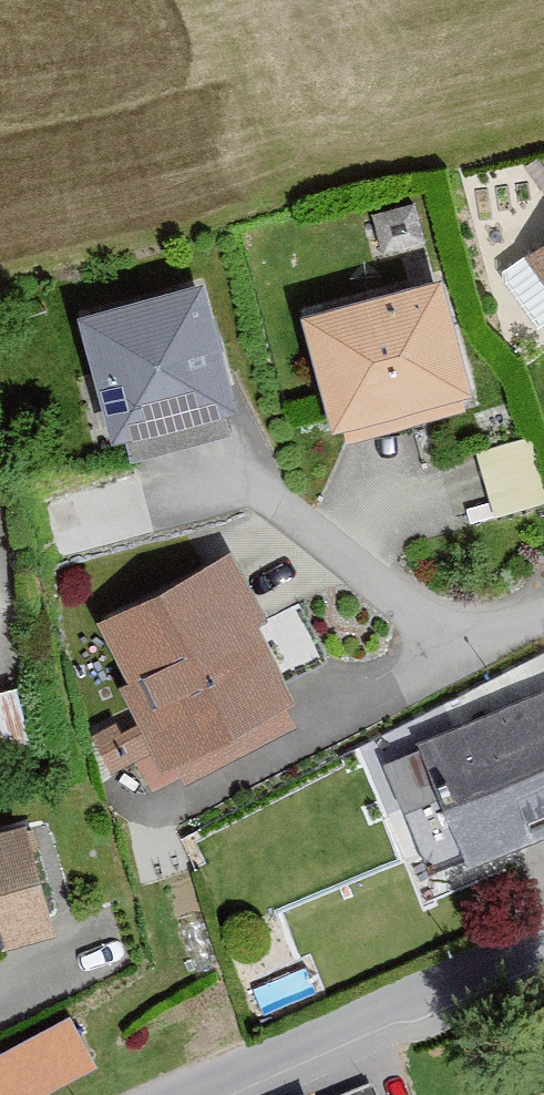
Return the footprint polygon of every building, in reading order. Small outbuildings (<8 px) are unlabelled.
[(526,253),(543,277),(543,239),(526,253)] [(475,389),(441,270),(298,311),(333,430),(475,389)] [(235,398),(200,275),(78,309),(113,433),(235,398)] [(537,501),(521,440),(471,453),(487,514),(537,501)] [(265,617),(226,547),(94,620),(127,679),(116,686),(162,769),(292,697),(251,624),(265,617)] [(0,686),(0,749),(28,741),(11,683),(0,686)] [(422,741),(466,858),(543,829),(543,696),(422,741)] [(21,818),(0,823),(0,939),(50,925),(21,818)] [(63,1015),(0,1048),(0,1094),(31,1094),(89,1064),(63,1015)]
